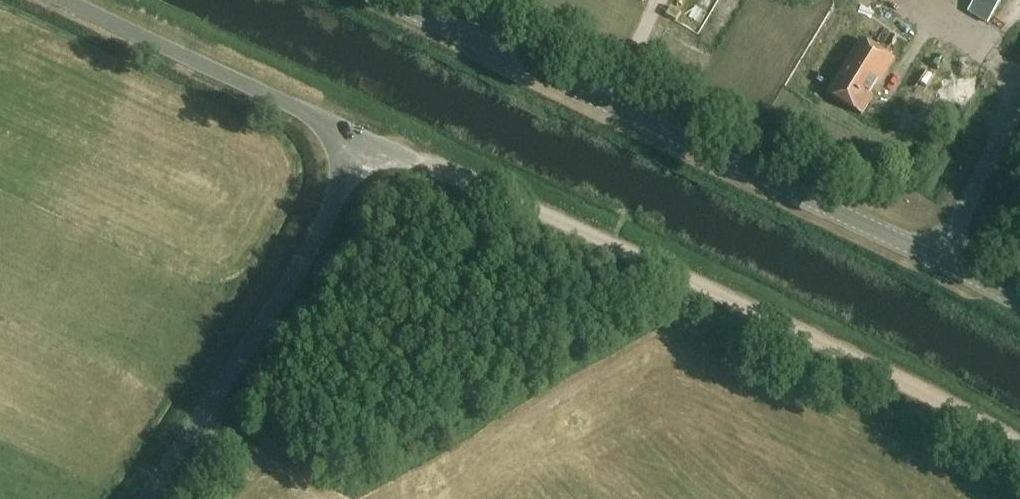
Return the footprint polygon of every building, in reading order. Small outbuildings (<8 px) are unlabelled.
[(1003,0),(979,0),(971,13),(989,24),(1003,0)] [(863,117),(897,61),(863,40),(828,96),(863,117)]
